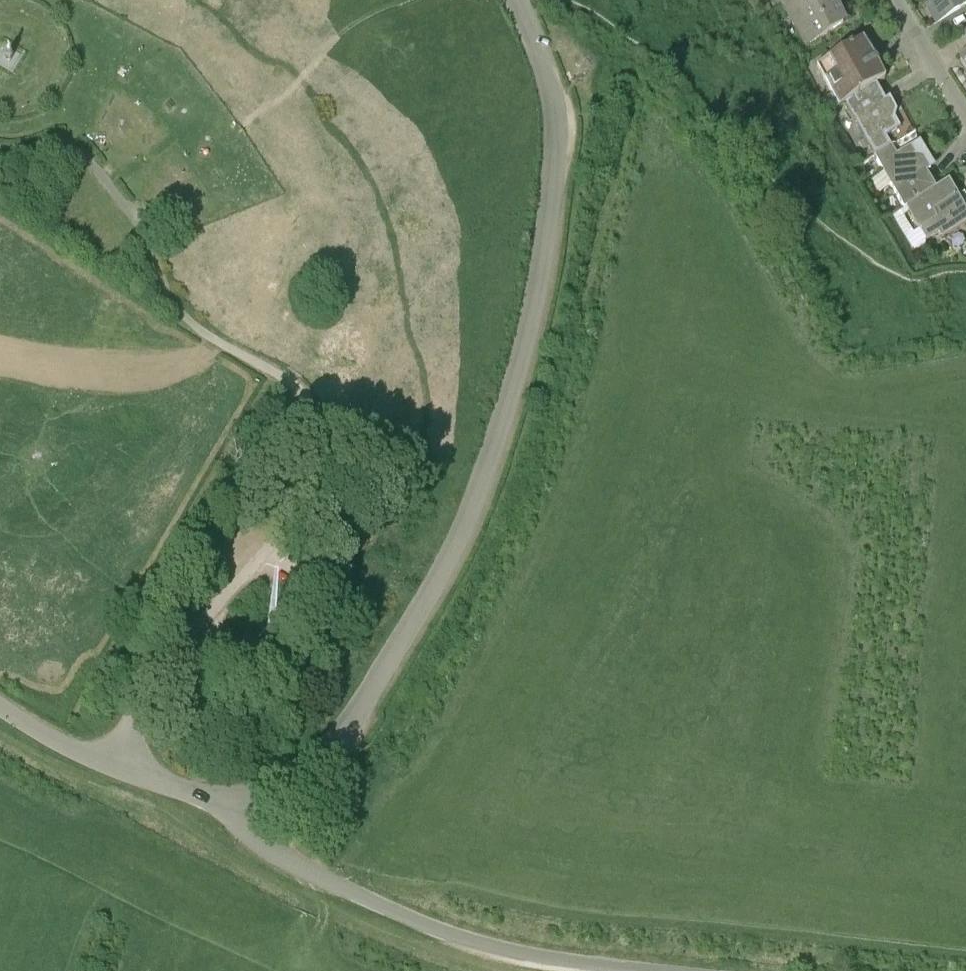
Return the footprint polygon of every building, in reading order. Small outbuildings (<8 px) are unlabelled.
[(808,45),(843,25),(835,12),(839,9),(834,0),(792,0),(785,4),(808,45)] [(928,3),(939,21),(965,5),(965,4),(964,0),(926,0),(928,3)] [(845,103),(876,85),(884,81),(862,41),(816,66),(832,93),(821,99),(828,112),(845,103)] [(876,85),(845,103),(858,126),(864,137),(865,138),(859,141),(863,149),(869,146),(875,156),(891,146),(886,137),(900,129),(894,119),(896,113),(890,101),(888,99),(882,88),(878,90),(876,85)] [(891,146),(875,156),(884,173),(885,173),(891,185),(892,186),(904,208),(908,206),(925,196),(935,190),(939,188),(930,171),(922,158),(916,157),(910,147),(896,155),(891,146)] [(965,219),(965,198),(964,194),(957,198),(948,183),(935,190),(925,196),(908,206),(927,240),(965,218),(965,219)] [(239,611),(246,618),(251,614),(244,607),(239,611)]
